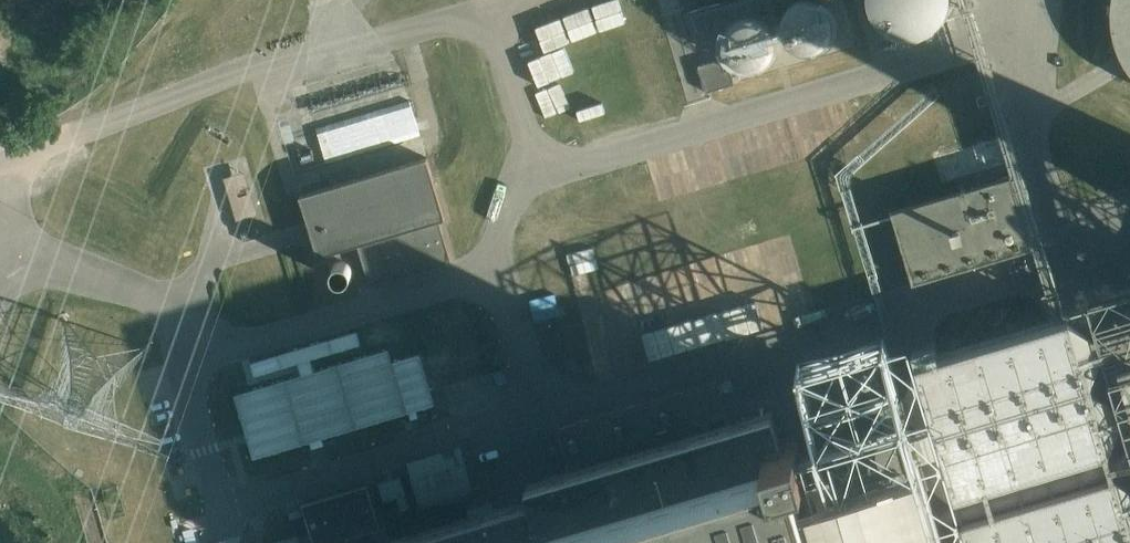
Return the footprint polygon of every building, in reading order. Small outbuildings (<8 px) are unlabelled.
[(835,31),(835,26),(834,21),(833,16),(830,11),(827,8),(823,4),(818,2),(814,1),(808,0),(803,0),(799,2),(794,4),(790,7),(787,11),(784,15),(782,20),(781,25),(782,30),(783,35),(785,40),(788,44),(791,48),(796,50),(800,52),(805,53),(811,53),(816,53),(820,51),(825,48),(828,45),(831,40),(834,36),(835,31)] [(950,6),(949,0),(863,0),(862,6),(862,14),(864,22),(867,30),(872,36),(878,42),(885,47),(893,50),(901,52),(910,52),(918,50),(926,47),(933,43),(939,37),(944,30),(947,23),(949,15),(950,6)] [(1110,8),(1110,27),(1114,45),(1122,63),(1129,75),(1129,0),(1111,0),(1110,8)] [(774,49),(774,44),(774,39),(772,34),(769,30),(766,26),(762,23),(758,20),(753,19),(748,18),(743,19),(738,20),(733,22),(729,26),(726,29),(723,34),(721,39),(721,44),(721,49),(722,54),(724,58),(727,63),(731,66),(735,69),(740,71),(745,72),(750,72),(755,71),(759,69),(764,66),(767,63),(770,59),(773,54),(774,49)] [(721,57),(698,64),(707,91),(734,82),(729,67),(725,69),(721,57)] [(411,99),(316,127),(326,161),(421,133),(411,99)] [(445,217),(427,157),(299,195),(318,255),(357,243),(369,284),(451,260),(439,219),(445,217)] [(1012,177),(892,212),(913,281),(1032,246),(1012,177)] [(345,284),(348,282),(350,279),(351,276),(351,273),(350,270),(347,267),(345,266),(341,265),(338,266),(335,267),(333,269),(332,272),(331,275),(332,278),(334,281),(336,283),(339,284),(342,285),(345,284)] [(1067,314),(915,360),(955,494),(985,485),(991,507),(961,516),(969,542),(1129,542),(1129,285),(1065,305),(1067,314)] [(909,416),(802,448),(798,434),(782,438),(773,408),(732,420),(720,378),(554,427),(567,469),(526,482),(531,498),(383,542),(946,542),(909,416)] [(396,379),(240,424),(255,477),(412,431),(396,379)] [(457,446),(407,461),(421,509),(472,494),(457,446)] [(399,475),(377,482),(383,501),(396,497),(400,510),(409,507),(399,475)] [(349,539),(380,530),(368,484),(302,503),(314,542),(350,542),(349,539)]
